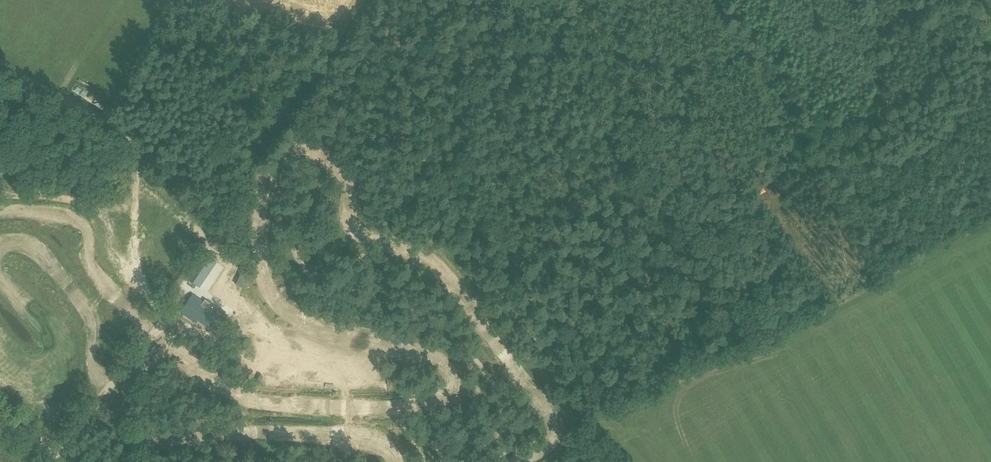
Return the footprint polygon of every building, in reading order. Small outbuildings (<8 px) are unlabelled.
[(199,286),(216,262),(203,253),(186,277),(199,286)] [(235,284),(244,288),(251,272),(242,268),(235,284)] [(199,320),(207,326),(216,313),(227,320),(237,303),(227,296),(218,310),(209,303),(208,305),(193,295),(181,312),(197,323),(199,320)]
